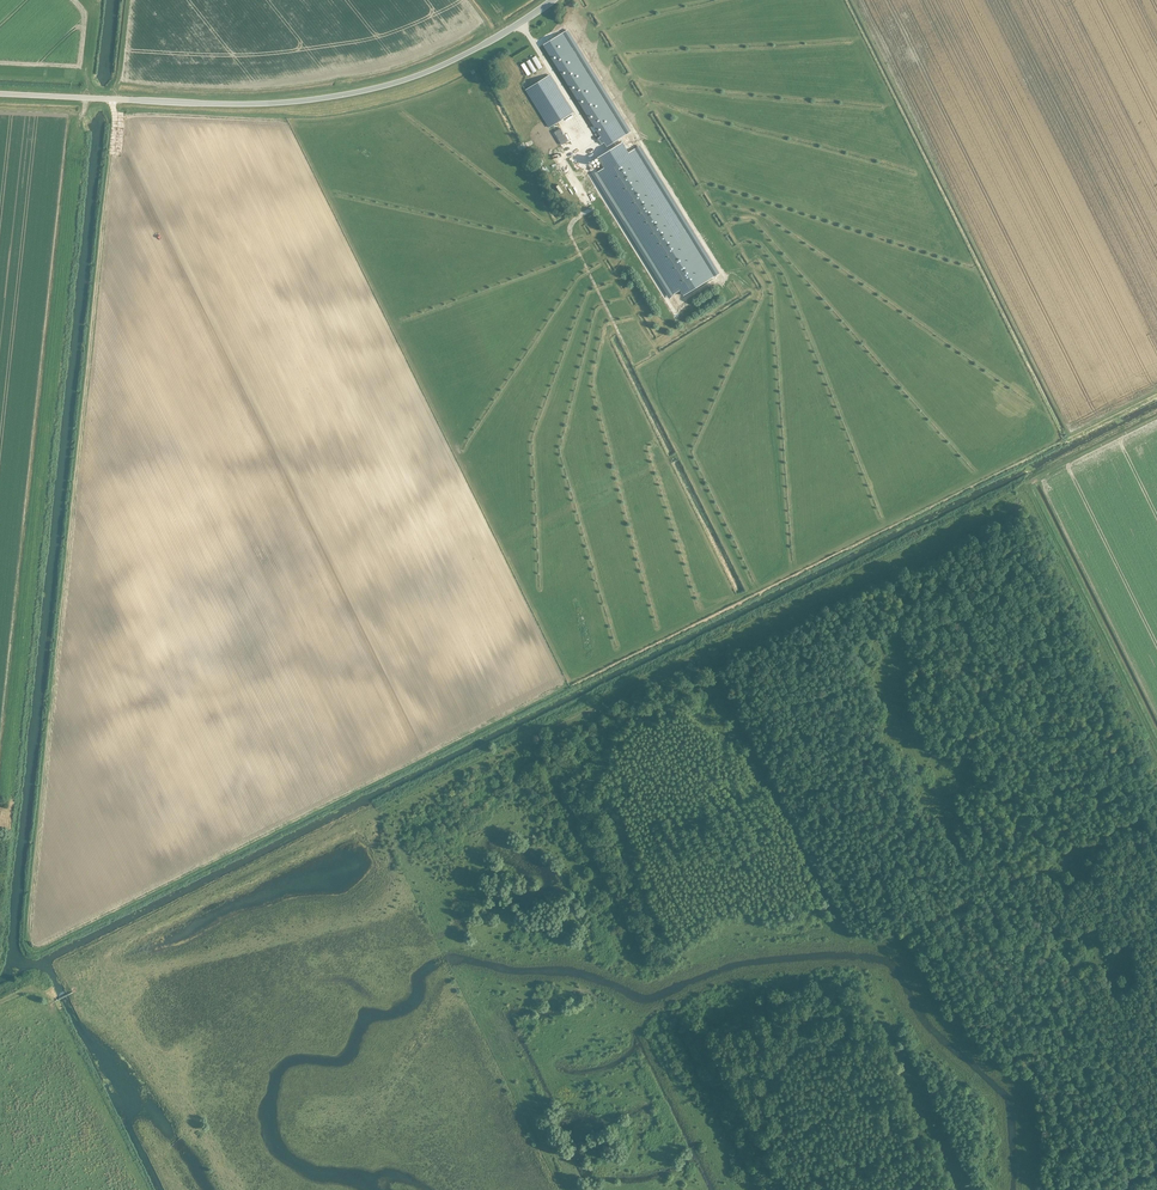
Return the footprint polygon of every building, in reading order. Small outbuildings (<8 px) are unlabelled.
[(562,33),(543,45),(607,146),(626,134),(562,33)] [(526,90),(549,127),(573,112),(550,75),(526,90)] [(561,128),(555,132),(563,144),(569,140),(561,128)] [(548,142),(555,153),(560,150),(554,141),(551,143),(550,140),(548,142)] [(683,295),(708,280),(704,275),(711,271),(635,149),(628,152),(622,142),(597,158),(604,168),(598,172),(674,294),(680,290),(683,295)] [(599,152),(589,147),(586,155),(596,160),(599,152)]
